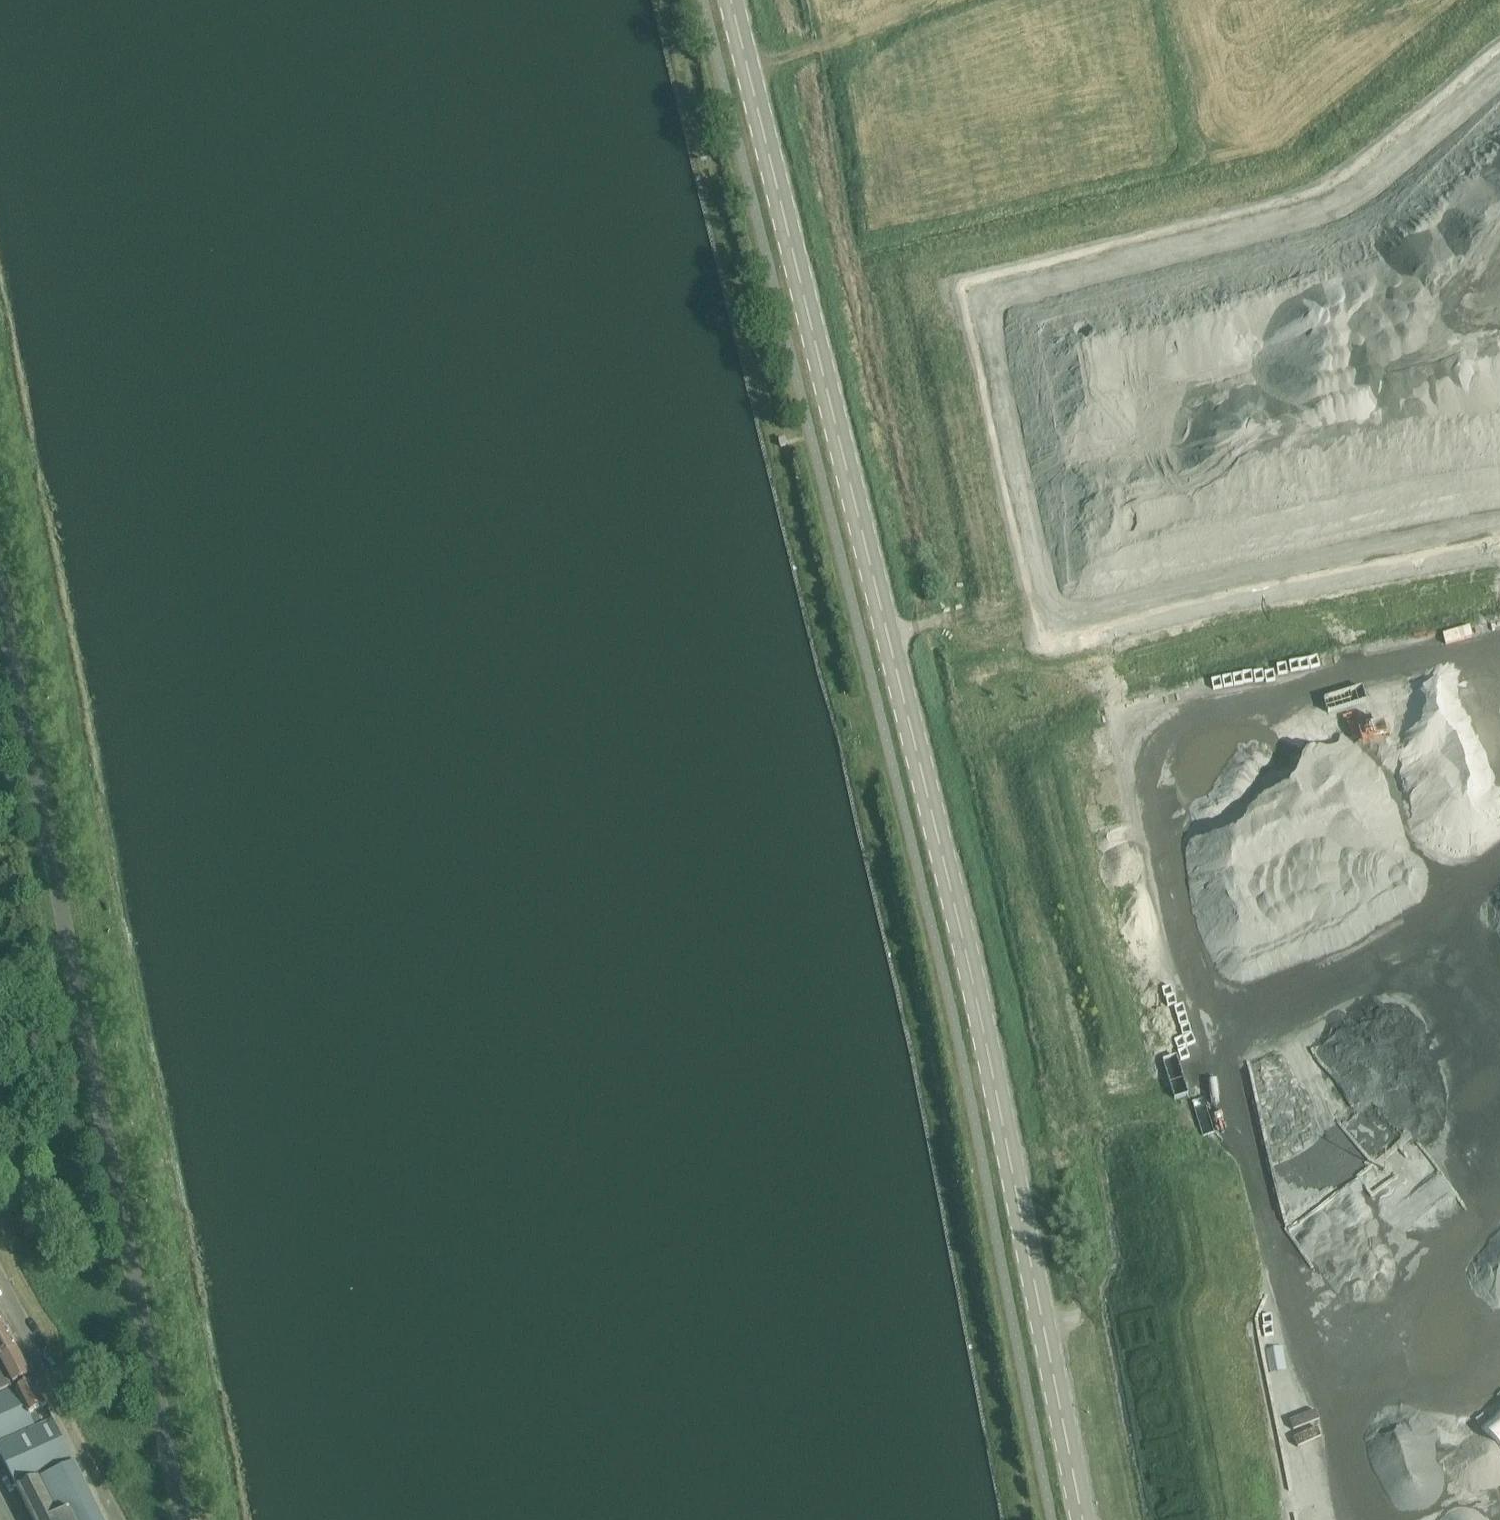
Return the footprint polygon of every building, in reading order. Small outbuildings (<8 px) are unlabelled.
[(1164,951),(1203,1000),(1106,1078),(1118,1094),(1145,1072),(1158,1088),(1177,1072),(1183,1079),(1202,1089),(1202,1088),(1219,1097),(1223,1101),(1239,1110),(1245,1118),(1254,1111),(1267,1127),(1302,1146),(1338,1117),(1281,1046),(1274,1052),(1266,1048),(1273,1034),(1194,937),(1176,928),(1164,951)] [(16,1349),(3,1324),(0,1326),(0,1357),(16,1349)] [(0,1357),(0,1390),(29,1375),(16,1349),(0,1357)] [(33,1519),(100,1519),(50,1418),(31,1380),(15,1388),(13,1388),(0,1394),(0,1454),(33,1519)]
